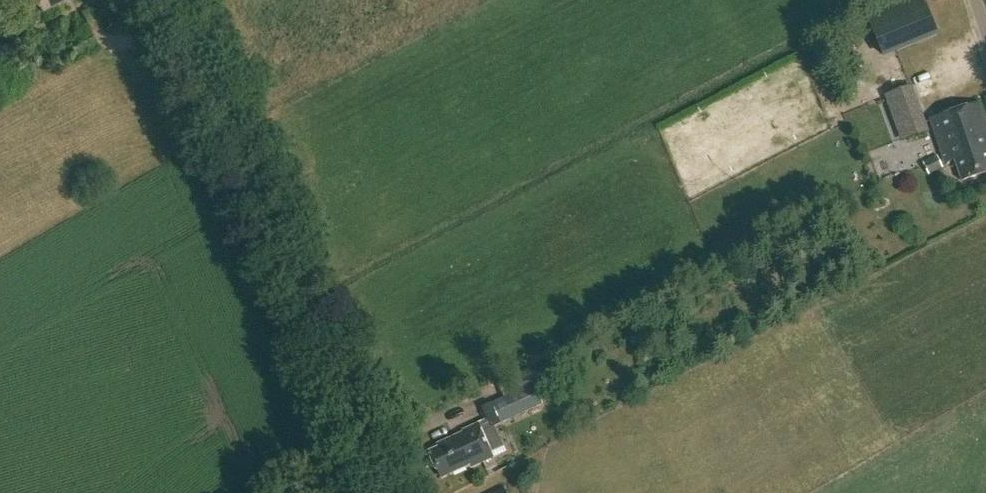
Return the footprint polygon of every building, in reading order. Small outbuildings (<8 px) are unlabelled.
[(43,14),(69,0),(35,0),(43,14)] [(867,15),(883,57),(937,36),(923,0),(901,0),(867,15)] [(927,133),(909,87),(890,95),(907,141),(927,133)] [(980,103),(931,119),(946,165),(955,162),(962,183),(985,175),(985,121),(980,103)] [(937,156),(923,163),(930,175),(943,168),(937,156)] [(541,404),(533,383),(528,372),(499,385),(513,417),(541,404)] [(492,431),(503,426),(493,402),(481,407),(492,431)] [(493,457),(478,424),(464,431),(465,434),(438,447),(439,449),(430,453),(441,476),(471,462),(473,467),(493,457)]
